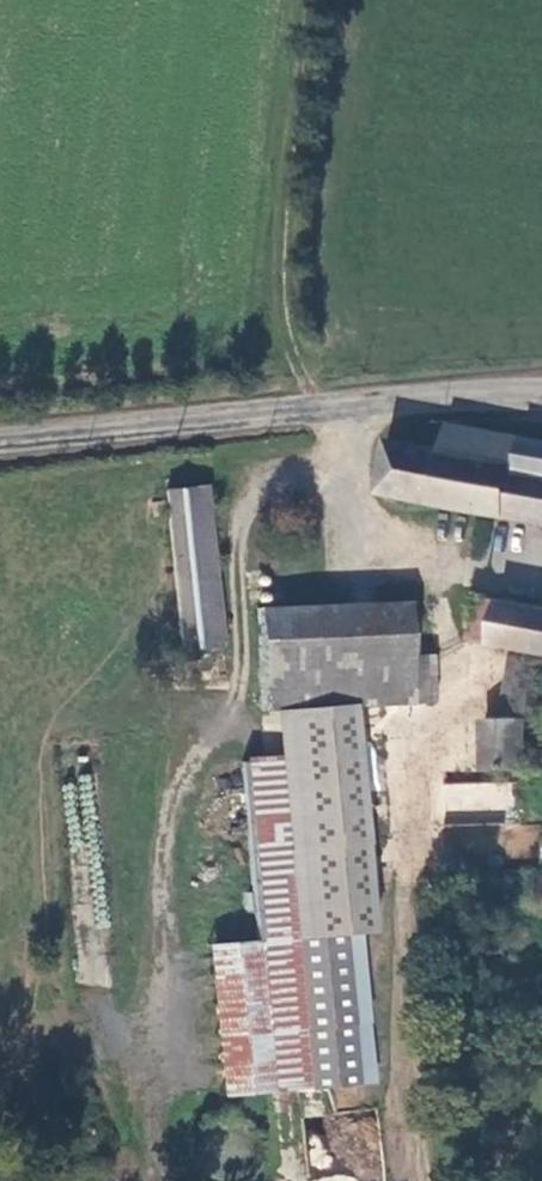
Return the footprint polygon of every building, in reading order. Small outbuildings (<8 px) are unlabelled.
[(541,474),(541,436),(453,419),(448,448),(527,463),(525,471),(541,474)] [(525,471),(527,463),(448,448),(396,438),(385,495),(541,525),(541,474),(525,471)] [(151,482),(167,639),(214,636),(197,479),(151,482)] [(406,693),(405,645),(404,593),(250,598),(253,719),(407,715),(406,693)] [(475,593),(471,635),(516,642),(541,647),(541,604),(475,593)] [(522,720),(537,717),(541,687),(541,647),(516,642),(501,719),(522,720)] [(405,645),(406,693),(432,692),(431,644),(405,645)] [(482,720),(484,770),(525,767),(524,746),(522,720),(501,719),(482,720)] [(524,746),(525,767),(541,765),(541,745),(524,746)] [(231,753),(244,930),(274,929),(260,750),(231,753)] [(444,781),(443,824),(508,826),(509,783),(444,781)] [(531,860),(529,885),(541,885),(541,860),(531,860)] [(244,930),(255,1082),(341,1077),(332,926),(274,929),(244,930)] [(201,1085),(255,1082),(244,930),(190,935),(201,1085)]
